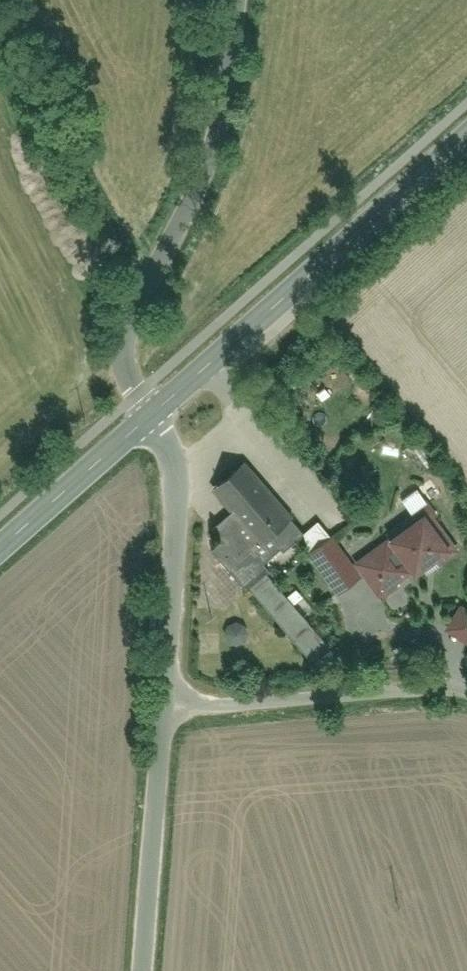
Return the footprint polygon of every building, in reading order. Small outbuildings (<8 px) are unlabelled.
[(217,491),(237,515),(206,541),(251,595),(255,591),(318,667),(345,645),(278,564),(307,540),(294,525),(304,517),(256,459),(217,491)] [(430,513),(363,566),(392,602),(459,550),(430,513)] [(315,561),(343,595),(363,579),(324,525),(310,536),(315,561)]
